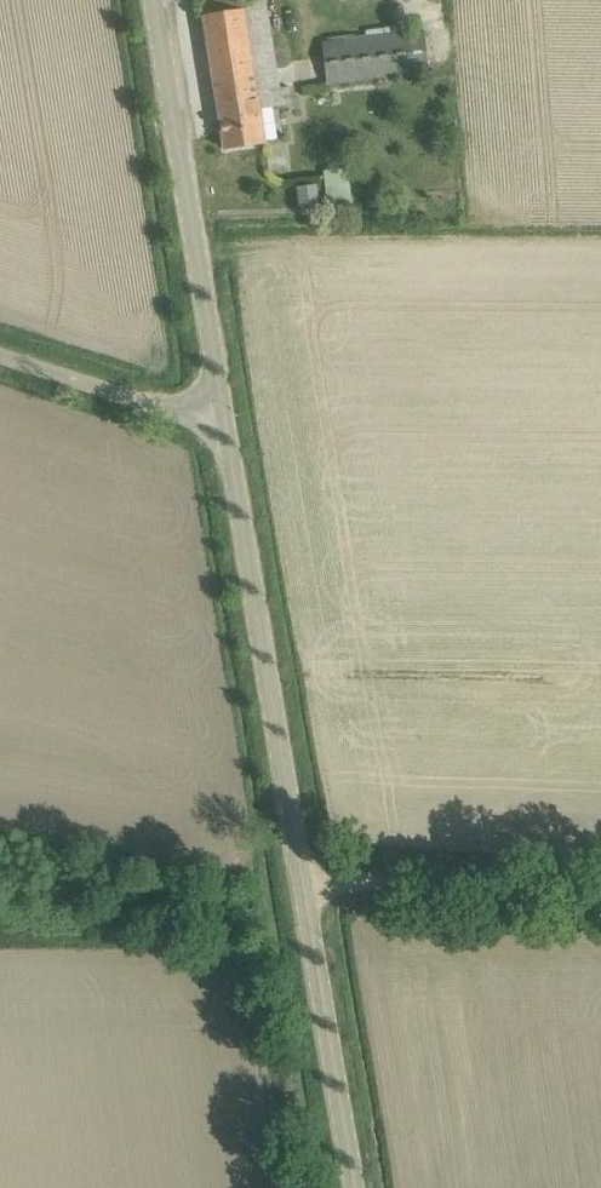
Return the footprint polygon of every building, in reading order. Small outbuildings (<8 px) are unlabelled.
[(226,150),(285,140),(280,106),(283,105),(292,103),(289,88),(280,90),(266,0),(202,0),(226,150)] [(321,42),(326,85),(426,74),(422,31),(321,42)] [(349,168),(325,169),(327,207),(351,206),(349,168)] [(298,188),(302,213),(321,210),(317,185),(298,188)]
